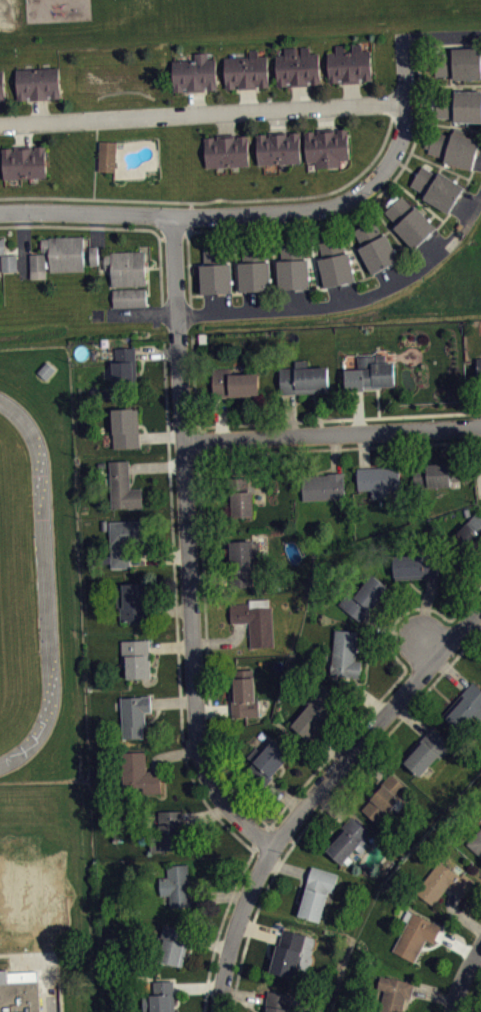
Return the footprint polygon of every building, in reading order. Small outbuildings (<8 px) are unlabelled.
[(328,51),(329,81),(339,80),(339,78),(341,78),(342,78),(343,82),(351,82),(360,81),(360,77),(361,77),(363,77),(363,79),(373,79),(371,49),(362,49),(362,42),(352,43),(352,50),(346,50),(346,43),(336,44),(336,51),(328,51)] [(278,86),(288,85),(287,81),(289,81),(290,81),(290,85),(308,84),(308,81),(309,80),(311,80),(311,83),(321,83),(319,52),(310,53),(310,46),(301,46),(301,53),(298,53),(298,47),(285,47),(285,54),(276,55),(278,86)] [(480,77),(480,46),(471,46),(453,47),(453,49),(453,52),(435,52),(436,62),(436,75),(452,74),(454,74),(454,78),(480,77)] [(226,88),(236,87),(236,84),(237,84),(239,84),(239,88),(257,87),(256,83),(258,83),(260,83),(260,86),(269,86),(268,55),(258,56),(258,49),(250,49),(250,56),(225,56),(226,88)] [(174,91),(184,90),(184,87),(186,87),(187,87),(187,91),(196,91),(205,90),(204,86),(206,86),(207,86),(207,89),(217,89),(215,58),(208,58),(208,51),(195,52),(195,59),(172,60),(174,91)] [(17,99),(27,99),(27,95),(29,95),(30,95),(30,99),(48,98),(48,94),(49,94),(51,94),(51,97),(60,97),(59,66),(16,68),(17,99)] [(474,90),(480,90),(480,121),(455,121),(455,118),(455,116),(437,116),(437,102),(438,94),(456,94),(456,92),(456,90),(474,90)] [(304,131),(314,130),(314,133),(316,133),(317,133),(317,129),(326,128),(335,128),(335,132),(337,132),(339,132),(339,129),(348,128),(350,159),(341,159),(341,166),(316,167),(316,161),(306,162),(304,131)] [(257,133),(267,132),(267,136),(269,136),(270,135),(270,131),(287,130),(287,135),(289,135),(291,135),(291,131),(300,131),(302,162),(258,164),(257,133)] [(480,139),(479,146),(475,161),(472,169),(444,161),(445,160),(445,157),(428,152),(429,147),(425,146),(428,138),(429,133),(433,134),(434,130),(452,135),(452,133),(453,131),(471,136),(480,139)] [(205,136),(214,136),(215,139),(216,139),(217,139),(217,134),(226,134),(235,133),(235,138),(237,138),(238,138),(238,135),(248,134),(250,164),(206,166),(205,136)] [(99,140),(99,144),(98,169),(115,170),(116,140),(99,140)] [(2,147),(11,146),(11,150),(13,150),(15,149),(14,146),(23,145),(32,145),(32,149),(34,149),(36,149),(36,145),(45,144),(47,175),(3,178),(2,147)] [(411,183),(417,173),(423,164),(438,173),(439,171),(440,170),(456,180),(466,185),(462,191),(455,204),(450,212),(424,196),(425,194),(427,193),(411,183)] [(385,210),(388,207),(385,204),(391,199),(396,194),(399,197),(402,195),(414,209),(416,207),(418,205),(430,218),(437,227),(414,248),(394,227),(396,225),(398,224),(385,210)] [(362,245),(361,246),(359,247),(372,272),(400,258),(395,248),(387,232),(384,234),(382,235),(374,219),(366,224),(354,229),(362,245)] [(30,253),(41,252),(41,250),(41,237),(49,236),(84,235),(84,247),(85,269),(50,271),(50,252),(46,252),(46,277),(31,277),(30,253)] [(318,259),(320,258),(322,258),(318,240),(332,237),(340,235),(344,252),(346,252),(349,251),(353,269),(356,280),(325,287),(318,259)] [(1,254),(0,254),(0,238),(5,238),(6,254),(17,254),(17,271),(2,271),(1,254)] [(282,260),(280,260),(278,260),(279,289),(310,287),(310,276),(309,259),(304,259),(303,240),(294,241),(281,241),(282,260)] [(240,291),(239,262),(241,262),(242,262),(242,243),(255,243),(264,242),(264,261),(267,261),(270,261),(271,278),(271,289),(240,291)] [(203,245),(204,263),(202,264),(200,264),(202,293),(233,291),(232,280),(231,263),(229,263),(226,263),(225,244),(216,244),(203,245)] [(89,245),(90,264),(98,264),(98,245),(89,245)] [(145,249),(146,285),(112,287),(111,269),(105,269),(105,266),(104,251),(141,250),(145,249)] [(100,252),(92,252),(92,271),(100,271),(100,252)] [(114,288),(114,306),(147,306),(146,287),(114,288)] [(114,347),(135,346),(136,353),(137,384),(113,385),(112,361),(115,361),(114,347)] [(345,369),(346,390),(357,389),(381,389),(381,386),(396,385),(395,361),(387,362),(387,354),(375,355),(358,355),(358,368),(345,369)] [(279,368),(280,393),(289,393),(329,391),(328,366),(308,367),(307,359),(295,359),(295,367),(279,368)] [(212,368),(231,367),(231,373),(259,372),(260,395),(220,396),(212,396),(212,368)] [(113,448),(111,408),(138,407),(140,438),(140,446),(113,448)] [(109,461),(129,460),(129,467),(130,488),(142,487),(143,507),(111,508),(109,461)] [(414,465),(421,464),(459,463),(459,479),(453,480),(453,485),(415,487),(414,465)] [(356,468),(357,490),(371,489),(371,498),(391,497),(390,488),(400,488),(399,466),(364,467),(356,468)] [(303,499),(345,497),(344,472),(337,472),(328,473),(328,474),(302,475),(303,499)] [(229,516),(254,515),(253,491),(248,491),(247,477),(236,478),(228,478),(229,516)] [(476,511),(480,515),(480,544),(467,560),(447,544),(476,511)] [(111,567),(109,521),(144,519),(144,542),(130,542),(130,567),(111,567)] [(229,541),(260,539),(261,557),(254,557),(255,570),(252,570),(253,585),(232,586),(231,577),(229,541)] [(395,578),(394,556),(437,552),(438,577),(431,578),(423,579),(423,576),(395,578)] [(372,573),(389,586),(366,615),(361,622),(338,604),(347,593),(353,598),(372,573)] [(143,582),(143,590),(147,590),(148,611),(148,622),(122,623),(121,607),(118,607),(117,586),(123,586),(123,583),(143,582)] [(231,602),(250,601),(250,607),(273,606),(275,645),(251,646),(250,621),(240,622),(232,622),(231,602)] [(335,629),(358,631),(355,660),(362,660),(360,677),(346,676),(330,674),(335,629)] [(121,640),(149,639),(149,646),(151,677),(126,678),(125,658),(122,658),(121,640)] [(254,668),(255,699),(259,699),(260,715),(232,717),(232,708),(231,700),(233,700),(232,677),(234,677),(234,669),(254,668)] [(472,680),(480,688),(480,722),(469,736),(443,714),(467,686),(472,680)] [(292,725),(308,705),(306,703),(322,684),(340,699),(326,715),(329,717),(314,734),(309,740),(292,725)] [(120,696),(151,695),(151,703),(151,711),(145,712),(145,725),(142,725),(143,737),(123,738),(120,696)] [(432,726),(427,732),(402,760),(420,776),(439,755),(441,758),(453,744),(432,726)] [(274,739),(291,754),(272,776),(273,777),(268,783),(263,789),(244,772),(253,763),(247,757),(257,746),(263,751),(274,739)] [(120,752),(123,787),(143,786),(143,793),(161,792),(160,770),(154,770),(146,770),(145,750),(120,752)] [(390,772),(386,777),(360,807),(379,823),(388,813),(409,788),(390,772)] [(151,851),(181,850),(181,837),(184,837),(184,818),(183,810),(159,811),(159,831),(150,831),(151,851)] [(351,815),(370,832),(364,839),(363,837),(360,840),(362,842),(342,864),(327,850),(344,830),(341,827),(347,821),(351,815)] [(467,843),(480,856),(480,827),(467,843)] [(475,881),(463,872),(461,876),(440,860),(416,892),(434,905),(449,886),(457,892),(464,897),(475,881)] [(188,863),(189,878),(191,878),(192,895),(192,906),(170,907),(169,894),(161,895),(159,877),(168,876),(167,864),(188,863)] [(312,866),(339,873),(334,892),(329,890),(328,893),(320,922),(299,915),(301,906),(309,875),(312,866)] [(413,911),(442,926),(438,934),(434,943),(426,939),(415,961),(393,950),(413,911)] [(182,966),(189,937),(191,930),(164,924),(161,937),(165,938),(159,960),(182,966)] [(283,928),(307,934),(295,977),(271,971),(280,935),(283,928)] [(40,981),(42,1011),(0,1011),(0,969),(8,969),(9,982),(13,982),(40,981)] [(406,997),(411,998),(413,990),(415,982),(388,975),(388,976),(380,975),(377,987),(385,989),(379,1011),(402,1011),(406,997)] [(174,987),(175,1011),(150,1011),(144,1011),(143,995),(154,994),(153,980),(174,980),(174,987)] [(292,994),(289,1011),(266,1011),(268,998),(269,990),(292,994)]
